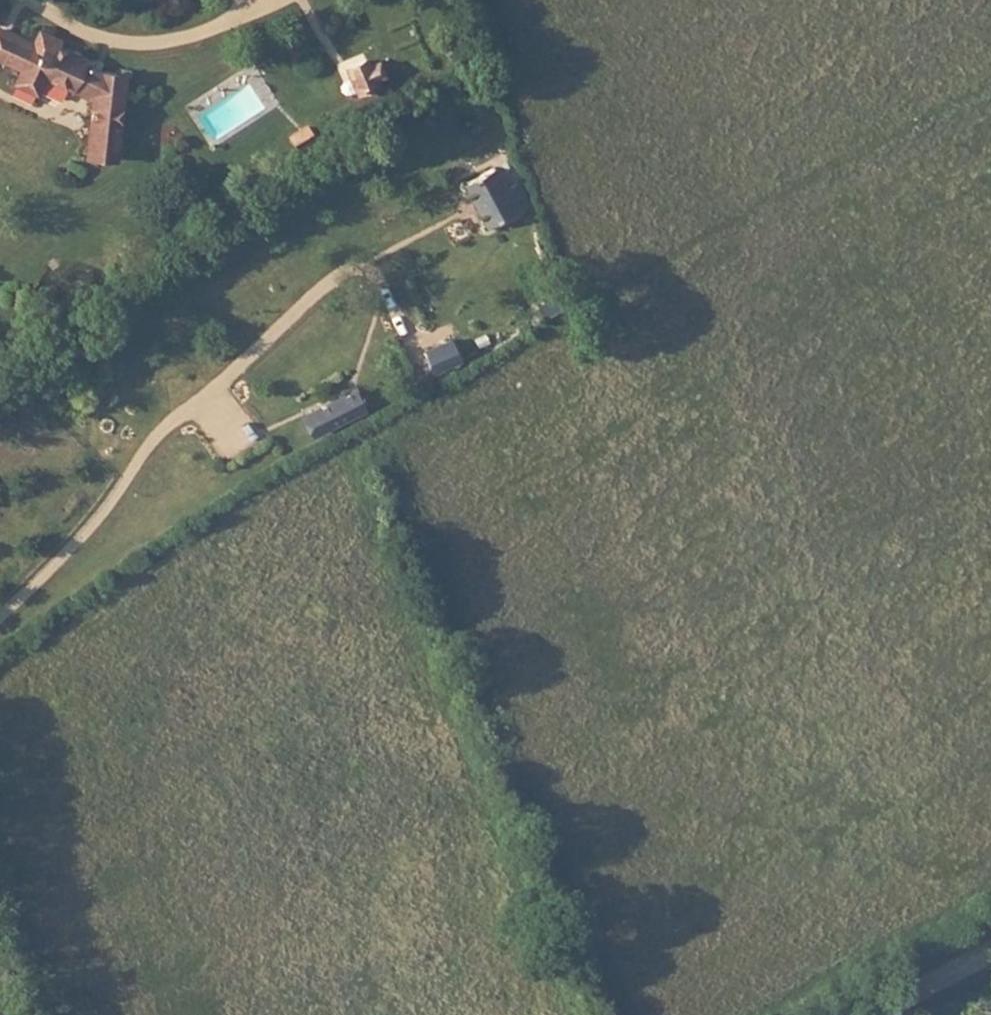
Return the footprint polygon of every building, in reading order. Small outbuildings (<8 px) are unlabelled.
[(4,103),(12,85),(40,98),(42,94),(62,104),(53,162),(80,165),(90,83),(63,81),(49,74),(51,70),(23,57),(14,53),(18,45),(6,41),(0,55),(0,101),(4,103)] [(18,45),(14,53),(23,57),(27,50),(18,45)] [(333,59),(312,70),(328,99),(347,88),(343,81),(354,76),(347,62),(338,67),(333,59)] [(448,237),(493,216),(483,190),(467,198),(457,174),(425,188),(448,237)]
